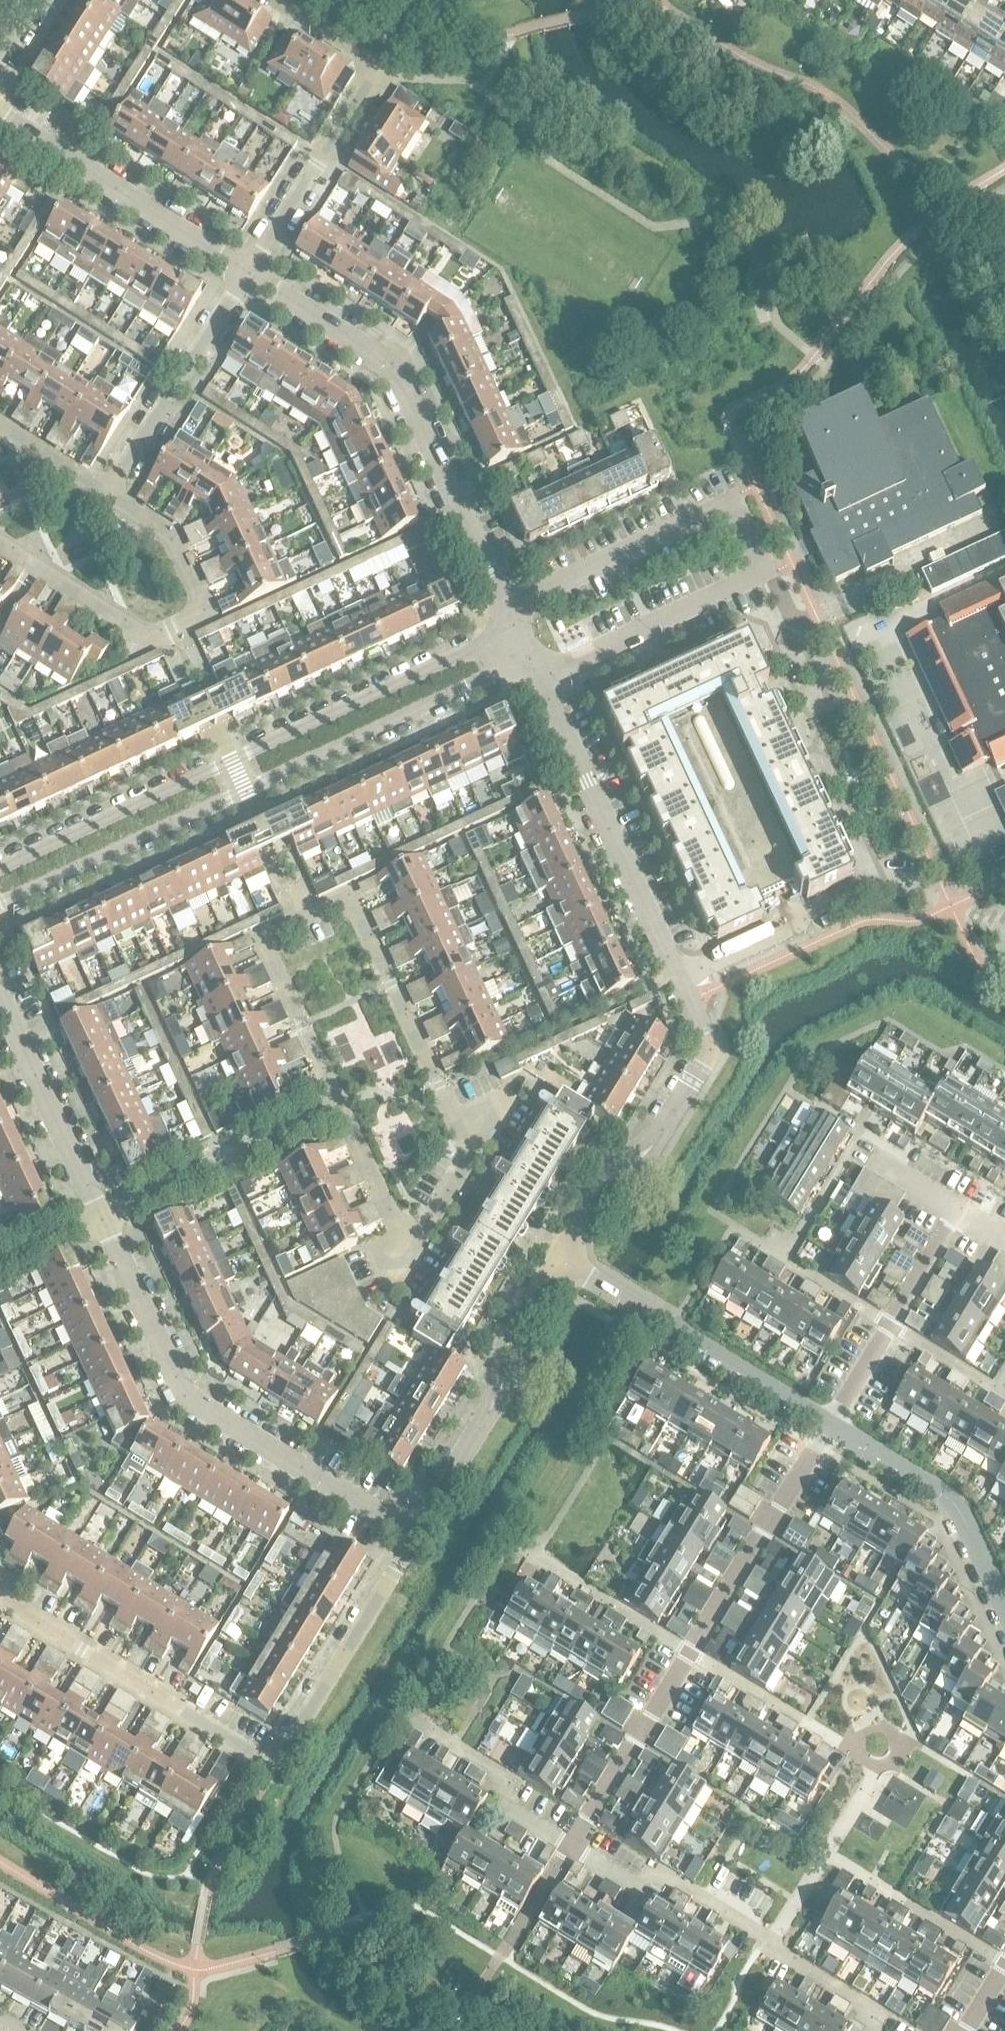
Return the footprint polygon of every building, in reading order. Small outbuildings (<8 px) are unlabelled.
[(119,14),(97,0),(82,0),(76,10),(75,9),(75,11),(108,31),(119,14)] [(119,14),(128,0),(97,0),(119,14)] [(222,35),(242,2),(239,0),(204,0),(193,18),(205,25),(206,24),(222,35)] [(877,9),(881,2),(882,1),(883,0),(863,0),(877,9)] [(882,1),(899,11),(906,0),(883,0),(882,1)] [(899,11),(916,22),(922,13),(930,0),(906,0),(899,11)] [(922,13),(939,24),(955,0),(930,0),(922,13)] [(933,33),(951,44),(979,0),(968,0),(965,4),(959,0),(955,0),(939,24),(933,33)] [(951,44),(968,55),(990,20),(981,14),(990,0),(979,0),(951,44)] [(181,5),(174,1),(167,12),(174,17),(181,5)] [(242,2),(222,35),(238,45),(237,46),(249,54),(270,20),(242,2)] [(75,11),(65,28),(97,48),(108,31),(75,11)] [(968,55),(985,66),(1004,35),(1004,17),(1000,26),(990,20),(968,55)] [(159,40),(167,28),(159,23),(152,35),(159,40)] [(86,66),(97,48),(65,28),(54,44),(53,44),(53,45),(86,66)] [(296,82),(316,49),(288,31),(267,65),(279,73),(280,72),(296,82)] [(159,40),(152,35),(145,47),(152,51),(159,40)] [(985,66),(1003,77),(1004,73),(1004,35),(985,66)] [(75,83),(86,66),(53,45),(43,62),(75,83)] [(355,74),(316,49),(296,82),(312,92),(311,93),(323,101),(329,92),(339,98),(355,74)] [(176,65),(164,57),(159,65),(171,72),(176,65)] [(138,74),(145,62),(138,58),(130,69),(138,74)] [(75,83),(43,62),(32,79),(31,78),(31,80),(64,101),(72,106),(83,88),(75,83)] [(176,65),(171,72),(183,80),(187,72),(176,65)] [(138,74),(130,69),(123,81),(130,86),(138,74)] [(210,87),(199,79),(194,87),(206,94),(210,87)] [(252,92),(242,85),(236,95),(246,101),(252,92)] [(210,87),(206,94),(217,102),(222,94),(210,87)] [(355,133),(365,139),(398,160),(415,132),(416,133),(424,121),(411,113),(419,101),(398,87),(373,127),(363,121),(355,133)] [(110,132),(126,143),(147,110),(138,104),(143,97),(134,91),(129,99),(108,132),(109,133),(110,132)] [(116,108),(123,97),(116,92),(108,104),(116,108)] [(245,109),(233,101),(228,109),(240,116),(245,109)] [(116,108),(108,104),(101,115),(108,120),(116,108)] [(245,109),(240,116),(252,123),(256,116),(245,109)] [(156,116),(147,110),(126,143),(143,153),(142,154),(143,154),(164,121),(168,115),(160,110),(156,116)] [(278,110),(272,119),(285,127),(291,118),(278,110)] [(164,121),(143,154),(144,155),(144,154),(161,165),(181,132),(164,121)] [(453,122),(446,132),(460,141),(467,130),(453,122)] [(268,123),(263,131),(274,138),(279,131),(268,123)] [(274,138),(293,150),(297,142),(279,131),(274,138)] [(198,143),(181,132),(161,165),(177,175),(198,143)] [(178,176),(195,187),(220,148),(202,137),(198,143),(177,175),(177,176),(178,177),(178,176)] [(348,167),(381,188),(395,197),(402,185),(388,175),(398,160),(365,139),(348,167)] [(223,144),(220,148),(195,187),(212,197),(240,155),(223,144)] [(213,198),(229,209),(250,176),(241,170),(247,160),(240,155),(212,197),(211,198),(212,199),(213,198)] [(15,178),(0,169),(0,194),(3,196),(9,188),(24,197),(30,188),(15,178)] [(344,172),(336,185),(354,196),(357,191),(362,184),(344,172)] [(268,187),(250,176),(229,209),(246,219),(246,220),(247,221),(268,187)] [(362,184),(357,191),(369,198),(374,191),(362,184)] [(397,206),(385,198),(380,206),(392,213),(397,206)] [(63,205),(62,205),(36,245),(54,257),(58,249),(79,217),(62,206),(63,205)] [(44,205),(37,217),(44,221),(51,210),(44,205)] [(397,206),(392,213),(404,220),(408,213),(397,206)] [(33,239),(37,233),(44,221),(37,217),(29,212),(18,230),(33,239)] [(58,249),(76,260),(97,227),(96,227),(79,217),(58,249)] [(296,251),(313,261),(333,229),(315,217),(294,251),(295,252),(296,251)] [(415,227),(426,235),(431,227),(419,220),(415,227)] [(71,267),(89,278),(114,239),(97,228),(97,227),(76,260),(71,267)] [(443,235),(431,227),(426,235),(438,242),(443,235)] [(313,261),(329,272),(351,240),(333,229),(313,261)] [(130,249),(114,239),(89,278),(106,289),(110,282),(131,249),(130,249)] [(22,240),(15,251),(22,256),(29,244),(22,240)] [(351,240),(329,272),(329,273),(330,273),(347,283),(368,251),(351,240)] [(466,250),(454,242),(450,250),(461,257),(466,250)] [(110,282),(127,293),(148,261),(131,250),(132,249),(131,249),(110,282)] [(7,263),(15,268),(22,256),(15,251),(7,263)] [(385,262),(368,251),(347,283),(364,294),(363,295),(364,295),(385,262)] [(365,295),(382,305),(402,273),(408,264),(391,253),(385,262),(364,295),(365,295)] [(148,261),(127,293),(122,302),(139,313),(140,311),(166,271),(165,270),(165,271),(148,261)] [(411,279),(402,273),(382,305),(398,316),(426,274),(418,269),(411,279)] [(140,311),(157,322),(182,282),(166,272),(166,271),(140,311)] [(426,313),(436,319),(461,297),(426,274),(398,316),(398,317),(399,317),(417,328),(426,313)] [(21,282),(33,290),(37,282),(26,275),(21,282)] [(49,290),(37,282),(33,290),(44,297),(49,290)] [(175,333),(201,293),(200,292),(199,293),(182,282),(157,322),(175,333)] [(56,304),(67,312),(72,304),(60,297),(56,304)] [(436,356),(471,339),(481,334),(473,316),(461,297),(436,319),(443,329),(427,336),(436,355),(435,355),(436,356)] [(517,310),(511,297),(503,301),(509,314),(517,310)] [(84,312),(72,304),(67,312),(79,319),(84,312)] [(48,317),(59,324),(64,317),(52,309),(48,317)] [(70,331),(75,324),(64,317),(59,324),(70,331)] [(6,333),(10,325),(0,318),(0,341),(6,333)] [(90,326),(102,334),(106,326),(95,319),(90,326)] [(227,356),(245,368),(266,335),(249,325),(249,324),(248,323),(227,356)] [(521,339),(529,335),(523,323),(515,326),(521,339)] [(118,334),(106,326),(102,334),(113,341),(118,334)] [(26,339),(23,337),(20,342),(6,333),(0,341),(0,380),(26,339)] [(86,334),(81,342),(92,349),(97,341),(86,334)] [(26,339),(0,380),(0,392),(8,380),(19,387),(45,346),(28,335),(26,339)] [(245,368),(262,379),(283,346),(283,345),(282,346),(266,335),(245,368)] [(529,335),(521,339),(527,351),(535,348),(529,335)] [(480,358),(471,339),(436,356),(437,356),(445,374),(480,358)] [(124,348),(136,355),(140,348),(129,341),(124,348)] [(143,344),(140,348),(136,355),(154,367),(161,356),(143,344)] [(23,406),(29,410),(60,361),(62,357),(45,346),(19,387),(31,395),(23,406)] [(270,384),(279,390),(300,357),(283,347),(284,346),(283,346),(262,379),(256,389),(264,394),(270,384)] [(128,369),(133,361),(122,354),(117,362),(128,369)] [(335,380),(318,369),(318,368),(317,367),(317,368),(300,357),(279,390),(273,400),(320,430),(326,421),(354,396),(333,383),(335,380)] [(453,393),(454,393),(489,376),(480,358),(445,374),(453,392),(453,393)] [(546,372),(540,360),(532,363),(538,376),(546,372)] [(54,409),(74,377),(60,367),(63,362),(60,361),(29,410),(34,414),(42,402),(54,409)] [(128,369),(145,380),(150,372),(133,361),(128,369)] [(546,372),(538,376),(544,388),(552,385),(546,372)] [(497,395),(489,376),(454,393),(462,411),(497,395)] [(58,428),(63,432),(95,382),(92,381),(89,386),(74,377),(54,409),(65,417),(58,428)] [(81,426),(88,431),(109,398),(114,391),(96,380),(95,382),(63,432),(73,438),(81,426)] [(227,396),(209,384),(201,397),(219,408),(224,401),(227,396)] [(890,556),(981,514),(973,496),(985,490),(972,463),(960,469),(927,399),(876,424),(861,392),(794,423),(817,472),(791,484),(822,550),(817,552),(832,583),(862,569),(866,577),(893,564),(890,556)] [(506,413),(497,395),(462,411),(471,429),(470,429),(470,430),(506,413)] [(338,469),(383,448),(374,430),(375,430),(375,429),(374,429),(365,410),(362,412),(354,396),(326,421),(320,430),(338,469)] [(563,409),(558,397),(550,400),(555,413),(563,409)] [(123,408),(109,398),(88,431),(100,438),(92,450),(99,454),(130,405),(126,403),(123,408)] [(241,412),(224,401),(219,408),(237,419),(241,412)] [(563,409),(555,413),(561,425),(569,422),(563,409)] [(624,411),(616,415),(622,428),(630,424),(624,411)] [(237,419),(253,430),(258,423),(241,412),(237,419)] [(471,430),(480,448),(515,432),(506,413),(470,430),(471,430)] [(616,415),(608,418),(614,431),(622,428),(616,415)] [(228,432),(233,424),(220,417),(215,425),(228,432)] [(275,434),(258,423),(253,430),(271,441),(275,434)] [(515,432),(480,448),(488,466),(487,466),(488,467),(531,447),(522,428),(515,432)] [(582,431),(575,434),(581,447),(588,444),(582,431)] [(159,476),(171,484),(197,443),(179,432),(146,484),(152,488),(159,476)] [(288,442),(275,434),(271,441),(283,449),(288,442)] [(575,434),(567,438),(573,451),(581,447),(575,434)] [(632,449),(650,488),(668,479),(670,474),(653,439),(632,449)] [(175,503),(181,507),(212,457),(199,449),(201,446),(197,443),(171,484),(183,491),(175,503)] [(264,461),(275,453),(264,446),(260,451),(261,456),(264,461)] [(391,466),(383,448),(338,469),(347,487),(356,483),(391,466),(392,467),(392,466),(391,466)] [(289,453),(296,468),(304,464),(297,449),(289,453)] [(632,454),(613,463),(631,501),(644,495),(644,491),(650,488),(632,449),(631,450),(632,454)] [(547,463),(541,450),(533,453),(539,466),(547,463)] [(533,453),(526,457),(532,470),(539,466),(533,453)] [(194,498),(206,506),(234,482),(225,477),(227,474),(212,464),(215,459),(212,457),(181,507),(186,510),(194,498)] [(295,486),(283,460),(270,466),(282,492),(295,486)] [(519,476),(513,463),(491,473),(497,486),(519,476)] [(592,472),(609,507),(614,504),(618,507),(631,501),(613,463),(592,472)] [(311,479),(304,464),(296,468),(303,483),(311,479)] [(392,467),(391,466),(356,483),(365,501),(400,485),(392,467)] [(592,472),(572,482),(588,517),(609,507),(592,472)] [(318,494),(311,479),(303,483),(310,497),(318,494)] [(200,526),(203,532),(256,507),(254,504),(249,507),(241,490),(238,492),(234,482),(206,506),(213,520),(200,526)] [(582,520),(588,517),(572,482),(551,492),(569,530),(582,524),(582,520)] [(408,503),(400,485),(365,501),(374,520),(409,504),(410,504),(409,503),(408,503)] [(530,497),(529,498),(547,536),(552,533),(556,536),(569,530),(551,492),(532,501),(530,497)] [(547,536),(529,498),(507,508),(523,542),(529,544),(547,536)] [(418,523),(409,504),(374,520),(383,539),(418,523)] [(316,509),(321,522),(329,518),(323,505),(316,509)] [(218,532),(224,545),(259,528),(252,513),(257,510),(256,507),(203,532),(206,538),(218,532)] [(335,530),(329,518),(321,522),(327,534),(335,530)] [(266,544),(259,528),(224,545),(230,557),(217,563),(220,569),(273,544),(272,541),(266,544)] [(425,543),(418,529),(399,538),(406,552),(425,543)] [(921,572),(927,585),(931,593),(1004,559),(1004,532),(921,572)] [(406,552),(399,538),(387,544),(390,552),(402,546),(405,553),(406,552)] [(339,559),(347,556),(341,543),(333,547),(339,559)] [(236,569),(241,581),(276,565),(269,550),(274,547),(273,544),(220,569),(223,575),(236,569)] [(362,555),(366,563),(378,558),(375,550),(362,555)] [(353,569),(366,563),(362,555),(350,561),(353,569)] [(238,607),(291,582),(289,578),(284,581),(276,565),(241,581),(247,594),(235,600),(238,607)] [(325,573),(329,581),(341,575),(338,567),(325,573)] [(316,586),(329,581),(325,573),(313,578),(316,586)] [(440,576),(421,585),(437,620),(455,612),(456,612),(457,612),(440,576)] [(997,588),(994,581),(939,607),(944,619),(906,637),(952,735),(954,734),(958,741),(949,745),(962,773),(991,759),(996,769),(1004,764),(1004,585),(997,588)] [(0,593),(0,609),(15,586),(8,582),(1,594),(0,593)] [(288,590),(292,598),(304,592),(301,584),(288,590)] [(421,585),(403,593),(419,629),(419,630),(420,629),(420,628),(437,620),(421,585)] [(394,597),(384,602),(401,637),(419,629),(403,593),(399,586),(391,590),(394,597)] [(279,604),(292,598),(288,590),(276,596),(279,604)] [(18,650),(39,618),(27,610),(35,598),(28,594),(0,639),(0,646),(3,641),(18,650)] [(362,603),(381,646),(382,647),(383,646),(401,637),(384,602),(380,594),(362,603)] [(251,607),(255,615),(267,609),(264,601),(251,607)] [(362,603),(343,611),(364,655),(381,646),(362,603)] [(242,621),(255,615),(251,607),(239,613),(242,621)] [(346,663),(364,655),(343,611),(325,620),(344,663),(345,664),(346,664),(346,663)] [(29,664),(32,666),(63,617),(58,613),(50,625),(39,618),(18,650),(32,659),(29,664)] [(69,620),(63,617),(32,666),(35,668),(38,663),(52,672),(73,639),(62,632),(69,620)] [(226,619),(224,620),(214,624),(218,632),(230,627),(226,619)] [(307,629),(310,637),(327,672),(344,663),(325,620),(307,629)] [(214,624),(202,630),(205,638),(218,632),(214,624)] [(73,639),(52,672),(70,683),(85,661),(95,667),(109,646),(92,635),(85,647),(73,639)] [(309,680),(327,672),(310,637),(291,645),(308,680),(308,681),(309,681),(309,680)] [(854,871),(851,865),(851,864),(777,706),(777,705),(776,704),(775,704),(774,703),(773,703),(772,704),(768,705),(760,687),(767,684),(746,640),(736,645),(733,639),(718,646),(704,652),(707,658),(640,689),(637,684),(609,697),(611,703),(601,708),(621,752),(623,751),(627,760),(625,760),(706,933),(711,930),(716,941),(761,920),(758,915),(763,913),(756,896),(792,879),(799,896),(804,894),(806,899),(850,878),(851,877),(852,876),(853,875),(854,874),(854,873),(854,872),(854,871)] [(291,645),(273,654),(290,689),(308,680),(291,645)] [(153,653),(140,659),(144,667),(156,661),(153,653)] [(273,654),(255,663),(271,698),(272,698),(272,697),(290,689),(273,654)] [(131,673),(144,667),(140,659),(128,665),(131,673)] [(255,663),(236,671),(252,706),(271,698),(255,663)] [(119,678),(116,670),(103,676),(107,684),(119,678)] [(232,716),(233,716),(235,716),(234,715),(252,706),(236,671),(216,681),(222,693),(227,704),(210,712),(215,724),(232,716)] [(94,690),(107,684),(103,676),(91,682),(94,690)] [(198,732),(215,724),(210,712),(193,721),(182,696),(179,690),(179,691),(176,686),(157,695),(162,706),(178,741),(196,732),(197,733),(199,732),(198,732)] [(82,695),(79,687),(66,693),(70,701),(82,695)] [(8,708),(13,700),(1,693),(0,695),(0,702),(8,708)] [(57,707),(70,701),(66,693),(54,699),(57,707)] [(20,715),(24,708),(13,700),(8,708),(20,715)] [(42,704),(29,710),(33,718),(45,712),(42,704)] [(162,706),(144,714),(160,750),(161,750),(160,749),(178,741),(162,706)] [(501,756),(520,747),(504,711),(502,712),(503,713),(485,721),(501,756)] [(160,750),(144,714),(125,723),(141,758),(159,750),(160,750)] [(465,729),(466,730),(482,765),(501,756),(485,721),(467,729),(466,729),(465,729)] [(125,723),(107,732),(123,767),(124,767),(124,766),(141,758),(125,723)] [(466,730),(448,738),(464,773),(482,765),(466,730)] [(122,767),(123,768),(123,767),(107,732),(88,740),(105,775),(122,767)] [(429,746),(445,782),(464,773),(448,738),(430,747),(429,746)] [(74,740),(67,743),(87,785),(87,784),(87,783),(105,775),(88,740),(76,746),(74,740)] [(51,757),(68,792),(86,784),(86,785),(87,785),(67,743),(60,746),(63,752),(51,757)] [(429,747),(411,756),(427,791),(431,800),(450,791),(445,782),(429,746),(428,746),(429,747)] [(10,764),(14,775),(31,810),(49,801),(49,802),(50,802),(33,766),(28,756),(10,764)] [(393,764),(393,763),(392,763),(409,799),(427,791),(411,756),(393,764)] [(51,757),(33,766),(50,802),(50,801),(68,792),(51,757)] [(390,808),(409,799),(392,763),(391,764),(392,765),(374,773),(390,808)] [(355,781),(355,782),(372,816),(390,808),(374,773),(356,781),(356,780),(355,781)] [(0,781),(0,792),(13,819),(13,818),(31,810),(14,775),(0,781)] [(355,782),(337,790),(353,825),(372,816),(355,782)] [(519,794),(522,802),(535,796),(531,788),(519,794)] [(318,798),(318,799),(335,834),(353,825),(337,790),(319,798),(318,798)] [(12,819),(13,819),(0,792),(0,824),(12,819)] [(522,802),(519,794),(506,800),(510,808),(522,802)] [(547,797),(511,814),(520,833),(556,817),(547,799),(548,798),(547,797)] [(335,834),(318,799),(300,808),(316,842),(335,834)] [(482,811),(485,819),(498,813),(494,805),(482,811)] [(280,817),(263,825),(268,836),(286,829),(296,852),(316,842),(300,808),(282,816),(281,815),(280,816),(280,817)] [(469,817),(473,825),(485,819),(482,811),(469,817)] [(520,833),(529,852),(564,835),(565,835),(565,834),(564,834),(556,817),(520,833)] [(448,837),(461,831),(457,823),(445,829),(448,837)] [(246,833),(245,832),(243,833),(244,834),(226,842),(242,877),(245,884),(265,874),(256,855),(251,844),(268,836),(263,825),(246,833)] [(448,837),(445,829),(432,834),(436,842),(448,837)] [(564,835),(529,852),(520,856),(528,874),(537,870),(573,854),(564,836),(565,835),(564,835)] [(459,838),(448,844),(457,862),(468,857),(459,838)] [(468,842),(473,853),(481,849),(476,839),(468,842)] [(420,840),(408,846),(412,854),(424,848),(420,840)] [(242,877),(226,842),(208,850),(206,850),(207,851),(224,886),(242,877)] [(412,854),(408,846),(395,852),(399,860),(412,854)] [(481,849),(473,853),(478,864),(486,860),(481,849)] [(229,896),(224,886),(207,851),(189,859),(205,894),(215,890),(220,901),(229,896)] [(389,879),(395,891),(430,875),(423,859),(428,857),(427,853),(374,878),(377,885),(389,879)] [(546,889),(582,873),(583,872),(582,871),(581,871),(573,854),(537,870),(546,889)] [(375,871),(387,865),(383,857),(371,863),(375,871)] [(171,867),(170,867),(187,903),(205,894),(189,859),(171,868),(171,867)] [(375,871),(371,863),(358,869),(362,877),(375,871)] [(190,910),(187,903),(170,867),(169,867),(170,868),(152,877),(168,912),(172,919),(190,910)] [(546,889),(554,907),(590,891),(582,873),(546,889)] [(331,874),(311,883),(318,897),(338,888),(334,880),(331,874)] [(346,874),(334,880),(338,888),(350,882),(346,874)] [(438,891),(430,875),(395,891),(401,904),(389,910),(391,916),(444,891),(443,888),(438,891)] [(485,879),(491,892),(499,888),(493,876),(485,879)] [(150,920),(168,912),(152,877),(134,885),(150,920)] [(150,920),(134,885),(133,884),(132,885),(133,886),(115,894),(131,929),(133,934),(143,930),(146,935),(155,931),(150,920)] [(450,888),(444,891),(391,916),(394,922),(401,919),(407,931),(448,912),(459,907),(451,892),(457,890),(455,886),(450,888)] [(491,892),(497,904),(505,901),(499,888),(491,892)] [(563,926),(599,910),(600,910),(599,908),(599,909),(590,891),(554,907),(563,926)] [(120,934),(131,929),(115,894),(97,902),(96,901),(95,902),(96,903),(112,938),(116,945),(123,941),(120,934)] [(494,913),(485,894),(474,899),(483,919),(494,913)] [(94,946),(112,938),(96,903),(78,911),(94,946)] [(263,913),(267,921),(283,914),(280,906),(263,913)] [(563,949),(572,945),(607,928),(599,910),(563,926),(554,930),(563,949)] [(75,955),(94,946),(78,911),(60,920),(59,919),(58,919),(59,920),(75,955)] [(455,928),(448,912),(407,931),(412,944),(406,947),(409,953),(462,928),(460,925),(455,928)] [(247,921),(251,929),(267,921),(263,913),(247,921)] [(502,916),(508,929),(516,925),(510,913),(502,916)] [(834,923),(830,915),(819,920),(823,928),(834,923)] [(57,963),(75,955),(59,920),(41,928),(57,963)] [(508,929),(514,941),(522,938),(516,925),(508,929)] [(223,932),(226,940),(239,934),(235,926),(223,932)] [(22,936),(21,937),(38,972),(57,963),(41,928),(23,937),(22,936)] [(430,966),(465,949),(458,933),(463,931),(462,928),(409,953),(411,959),(424,953),(430,966)] [(572,945),(580,963),(616,946),(617,946),(617,945),(616,946),(607,928),(572,945)] [(226,940),(223,932),(210,938),(214,946),(226,940)] [(505,954),(511,951),(505,938),(491,944),(497,956),(504,952),(505,954)] [(186,970),(194,985),(229,969),(223,957),(235,951),(232,944),(179,969),(181,972),(186,970)] [(186,949),(189,957),(202,952),(198,944),(186,949)] [(580,963),(589,981),(625,965),(616,947),(617,946),(616,946),(580,963)] [(173,955),(177,963),(189,957),(186,949),(173,955)] [(426,990),(479,965),(477,962),(472,965),(465,949),(430,966),(436,978),(423,984),(426,990)] [(520,953),(526,966),(534,963),(537,961),(532,952),(529,953),(528,950),(520,953)] [(511,951),(505,954),(509,964),(515,961),(511,951)] [(136,973),(140,981),(152,975),(149,967),(146,961),(138,965),(140,971),(136,973)] [(161,961),(149,967),(152,975),(165,969),(161,961)] [(526,966),(531,978),(539,975),(534,963),(526,966)] [(447,1003),(482,986),(475,971),(480,968),(479,965),(426,990),(429,996),(441,990),(447,1003)] [(580,985),(589,1004),(592,1003),(592,1004),(634,984),(634,982),(633,983),(625,965),(589,981),(580,985)] [(234,982),(229,969),(194,985),(201,1001),(196,1004),(197,1006),(250,982),(247,976),(234,982)] [(514,983),(522,980),(518,972),(510,976),(514,983)] [(112,984),(115,992),(128,986),(124,978),(112,984)] [(204,1007),(211,1023),(246,1006),(240,994),(253,988),(250,982),(197,1006),(198,1009),(204,1007)] [(99,990),(103,998),(115,992),(112,984),(99,990)] [(440,1021),(443,1027),(496,1002),(495,999),(490,1002),(482,986),(447,1003),(453,1015),(440,1021)] [(537,990),(543,1003),(551,999),(545,987),(537,990)] [(159,990),(152,993),(156,1003),(166,998),(162,991),(159,990)] [(150,1006),(144,993),(136,997),(142,1009),(150,1006)] [(78,1009),(91,1003),(87,995),(75,1001),(78,1009)] [(641,998),(628,1004),(632,1012),(644,1006),(641,998)] [(78,1009),(75,1001),(74,1001),(73,999),(54,1008),(59,1018),(78,1009)] [(551,999),(543,1003),(549,1016),(557,1012),(551,999)] [(497,1005),(496,1002),(443,1027),(446,1033),(458,1027),(464,1040),(499,1023),(492,1008),(497,1005)] [(150,1006),(142,1009),(148,1022),(156,1018),(150,1006)] [(252,1019),(246,1006),(211,1023),(218,1038),(213,1041),(214,1043),(267,1019),(264,1013),(252,1019)] [(543,1019),(537,1006),(525,1011),(531,1024),(543,1019)] [(60,1026),(68,1044),(104,1027),(95,1008),(58,1025),(59,1027),(60,1026)] [(623,1035),(656,1056),(657,1056),(658,1055),(656,1054),(669,1033),(663,1020),(650,1026),(634,1017),(623,1035)] [(221,1044),(228,1060),(263,1043),(257,1031),(270,1025),(267,1019),(214,1043),(215,1046),(221,1044)] [(580,1027),(584,1035),(596,1029),(592,1021),(580,1027)] [(507,1039),(499,1023),(464,1040),(470,1052),(457,1058),(461,1065),(514,1040),(512,1036),(507,1039)] [(76,1062),(76,1063),(112,1045),(104,1027),(68,1044),(77,1062),(76,1062)] [(580,1027),(567,1032),(571,1041),(584,1035),(580,1027)] [(168,1043),(162,1030),(154,1034),(159,1046),(168,1043)] [(913,1051),(918,1042),(904,1033),(898,1042),(913,1051)] [(623,1035),(612,1052),(646,1073),(656,1056),(623,1035)] [(119,1042),(112,1045),(76,1063),(76,1064),(77,1063),(86,1081),(128,1062),(119,1042)] [(535,1047),(539,1055),(552,1050),(548,1042),(535,1047)] [(168,1043),(159,1046),(165,1059),(173,1055),(168,1043)] [(269,1056),(263,1043),(228,1060),(235,1075),(230,1078),(231,1080),(284,1056),(282,1050),(269,1056)] [(527,1061),(539,1055),(535,1047),(523,1053),(527,1061)] [(602,1069),(635,1090),(646,1073),(612,1052),(602,1069)] [(879,1114),(903,1075),(870,1054),(860,1070),(854,1078),(839,1068),(820,1099),(840,1111),(849,1096),(879,1114)] [(238,1081),(245,1096),(280,1080),(274,1068),(287,1062),(284,1056),(231,1080),(233,1083),(238,1081)] [(494,1066),(500,1079),(518,1071),(513,1058),(494,1066)] [(990,1077),(995,1068),(981,1059),(975,1068),(990,1077)] [(957,1065),(955,1065),(949,1061),(943,1070),(951,1074),(957,1065)] [(94,1099),(136,1080),(137,1074),(132,1063),(128,1062),(86,1081),(94,1099)] [(596,1078),(591,1087),(624,1107),(635,1091),(636,1090),(635,1090),(602,1069),(593,1064),(588,1073),(596,1078)] [(185,1080),(179,1067),(171,1071),(177,1083),(185,1080)] [(914,1135),(923,1120),(937,1095),(903,1075),(879,1114),(914,1135)] [(103,1118),(139,1101),(134,1091),(140,1088),(136,1080),(94,1099),(93,1099),(94,1100),(103,1118)] [(185,1080),(177,1083),(183,1096),(191,1092),(185,1080)] [(247,1115),(249,1118),(302,1093),(299,1087),(286,1093),(280,1080),(245,1096),(253,1112),(247,1115)] [(966,1146),(990,1107),(946,1080),(937,1095),(923,1120),(966,1146)] [(593,1113),(614,1126),(615,1125),(614,1124),(624,1107),(591,1087),(581,1104),(580,1104),(594,1113),(593,1113)] [(520,1234),(593,1113),(594,1113),(580,1104),(581,1104),(561,1092),(487,1214),(495,1219),(494,1220),(486,1215),(412,1337),(431,1349),(431,1347),(445,1356),(519,1235),(511,1230),(512,1229),(520,1234)] [(111,1136),(147,1120),(139,1101),(103,1118),(111,1136)] [(188,1108),(194,1120),(202,1117),(196,1104),(188,1108)] [(990,1107),(966,1146),(1004,1170),(1004,1116),(990,1107)] [(11,1127),(2,1108),(0,1109),(0,1132),(11,1127)] [(813,1110),(800,1131),(835,1152),(848,1132),(813,1110)] [(120,1155),(156,1138),(166,1133),(157,1115),(147,1120),(111,1136),(110,1136),(111,1137),(112,1137),(120,1155)] [(200,1133),(208,1129),(202,1117),(194,1120),(200,1133)] [(11,1127),(0,1132),(0,1154),(19,1145),(11,1127)] [(800,1131),(788,1152),(822,1173),(835,1152),(800,1131)] [(933,1135),(928,1144),(944,1154),(949,1144),(933,1135)] [(904,1151),(910,1141),(902,1136),(896,1146),(904,1151)] [(128,1173),(128,1175),(170,1155),(166,1147),(161,1149),(156,1138),(120,1155),(128,1173)] [(326,1144),(273,1169),(274,1173),(280,1170),(287,1186),(322,1169),(316,1157),(329,1151),(326,1144)] [(28,1164),(19,1145),(0,1154),(0,1177),(28,1164)] [(810,1194),(822,1173),(788,1152),(779,1147),(767,1167),(775,1172),(810,1194)] [(974,1159),(968,1168),(976,1173),(982,1164),(974,1159)] [(4,1198),(37,1183),(28,1164),(0,1177),(0,1190),(4,1198)] [(850,1191),(861,1197),(874,1175),(864,1168),(850,1191)] [(328,1182),(322,1169),(287,1186),(294,1201),(289,1204),(290,1207),(343,1182),(341,1176),(328,1182)] [(991,1170),(985,1179),(994,1184),(999,1175),(991,1170)] [(797,1215),(810,1194),(775,1172),(762,1193),(797,1215)] [(869,1200),(872,1202),(884,1181),(874,1175),(861,1197),(868,1202),(869,1200)] [(255,1194),(249,1181),(241,1184),(240,1184),(246,1198),(255,1194)] [(872,1202),(882,1209),(895,1187),(884,1181),(872,1202)] [(304,1223),(346,1203),(340,1191),(346,1188),(343,1182),(290,1207),(292,1210),(297,1207),(304,1223)] [(4,1198),(12,1217),(45,1201),(37,1183),(4,1198)] [(839,1206),(849,1190),(839,1184),(829,1200),(839,1206)] [(905,1194),(895,1187),(882,1209),(892,1215),(905,1194)] [(244,1206),(238,1194),(230,1197),(236,1210),(244,1206)] [(882,1209),(872,1202),(869,1200),(868,1202),(857,1220),(891,1241),(893,1237),(903,1221),(892,1215),(882,1209)] [(54,1220),(45,1201),(12,1217),(21,1236),(54,1220)] [(351,1216),(346,1203),(304,1223),(312,1238),(306,1241),(308,1244),(361,1219),(358,1213),(351,1216)] [(244,1206),(236,1210),(241,1222),(249,1219),(244,1206)] [(153,1226),(162,1244),(197,1228),(188,1208),(152,1225),(153,1227),(153,1226)] [(361,1219),(308,1244),(309,1247),(315,1244),(322,1260),(357,1244),(351,1231),(363,1225),(361,1219)] [(857,1220),(846,1238),(880,1259),(889,1245),(900,1252),(905,1244),(893,1237),(891,1241),(857,1220)] [(207,1223),(197,1228),(162,1244),(170,1262),(216,1241),(207,1223)] [(261,1243),(255,1230),(247,1234),(253,1247),(261,1243)] [(876,1266),(880,1259),(846,1238),(839,1233),(838,1235),(840,1236),(838,1239),(835,1240),(831,1246),(832,1249),(830,1253),(828,1252),(827,1253),(834,1257),(874,1281),(881,1269),(876,1266)] [(747,1268),(737,1262),(748,1245),(739,1239),(707,1292),(726,1303),(747,1268)] [(225,1260),(216,1241),(170,1262),(169,1262),(170,1264),(171,1263),(179,1281),(225,1260)] [(261,1243),(253,1247),(259,1259),(267,1256),(261,1243)] [(916,1251),(905,1244),(900,1252),(911,1259),(916,1251)] [(999,1251),(986,1272),(997,1279),(1004,1265),(1004,1255),(999,1251)] [(69,1253),(36,1268),(45,1287),(78,1272),(69,1253)] [(761,1268),(769,1273),(776,1262),(768,1257),(761,1268)] [(867,1291),(874,1281),(834,1257),(823,1275),(857,1296),(862,1288),(867,1291)] [(361,1309),(340,1262),(343,1260),(342,1258),(287,1283),(294,1298),(367,1344),(382,1319),(381,1319),(380,1321),(361,1309)] [(187,1299),(187,1300),(223,1283),(234,1278),(225,1260),(179,1281),(187,1299)] [(778,1278),(785,1267),(776,1262),(769,1273),(778,1278)] [(946,1263),(941,1271),(952,1278),(957,1270),(946,1263)] [(997,1279),(1004,1284),(1004,1265),(997,1279)] [(1004,1295),(1004,1284),(997,1279),(976,1266),(971,1274),(966,1271),(959,1282),(998,1306),(1004,1295)] [(278,1280),(272,1268),(264,1271),(270,1284),(278,1280)] [(766,1280),(747,1268),(726,1303),(744,1314),(766,1280)] [(947,1285),(952,1278),(941,1271),(937,1279),(947,1285)] [(87,1291),(78,1272),(45,1287),(54,1306),(87,1291)] [(881,1285),(892,1291),(896,1283),(886,1277),(881,1285)] [(278,1280),(270,1284),(276,1296),(284,1293),(278,1280)] [(744,1314),(763,1325),(784,1291),(766,1280),(744,1314)] [(798,1291),(806,1296),(813,1285),(805,1280),(798,1291)] [(957,1296),(953,1303),(987,1324),(998,1306),(959,1282),(952,1293),(957,1296)] [(232,1301),(223,1283),(187,1300),(187,1301),(188,1300),(196,1318),(232,1301)] [(814,1301),(821,1290),(813,1285),(806,1296),(814,1301)] [(887,1299),(889,1295),(892,1291),(881,1285),(876,1293),(887,1299)] [(54,1306),(63,1324),(96,1309),(87,1291),(54,1306)] [(763,1325),(781,1337),(803,1302),(784,1291),(763,1325)] [(196,1318),(205,1337),(241,1320),(232,1301),(196,1318)] [(286,1318),(292,1315),(296,1307),(289,1302),(287,1305),(281,1308),(286,1318)] [(781,1337),(800,1348),(821,1313),(803,1302),(781,1337)] [(835,1313),(844,1319),(851,1307),(842,1302),(835,1313)] [(939,1326),(942,1322),(976,1343),(987,1324),(953,1303),(944,1318),(933,1311),(928,1319),(939,1326)] [(928,1319),(933,1311),(921,1304),(917,1312),(928,1319)] [(7,1305),(0,1308),(6,1322),(14,1318),(7,1305)] [(104,1328),(96,1309),(63,1324),(71,1343),(104,1328)] [(840,1325),(821,1313),(800,1348),(819,1360),(840,1325)] [(249,1338),(241,1320),(205,1337),(205,1338),(205,1339),(211,1337),(220,1357),(229,1363),(224,1370),(225,1371),(226,1370),(264,1394),(285,1360),(249,1338)] [(312,1327),(324,1335),(329,1327),(317,1320),(312,1327)] [(942,1322),(939,1326),(930,1341),(964,1362),(976,1343),(942,1322)] [(329,1327),(324,1335),(336,1342),(341,1335),(329,1327)] [(384,1327),(377,1339),(385,1344),(392,1332),(384,1327)] [(71,1343),(80,1362),(113,1347),(104,1328),(71,1343)] [(12,1333),(18,1345),(25,1342),(19,1329),(12,1333)] [(385,1344),(377,1339),(370,1351),(377,1355),(385,1344)] [(31,1355),(25,1342),(18,1345),(24,1358),(31,1355)] [(364,1349),(352,1342),(348,1349),(360,1357),(364,1349)] [(122,1365),(113,1347),(80,1362),(89,1380),(122,1365)] [(431,1349),(420,1365),(454,1386),(464,1369),(465,1370),(466,1368),(445,1356),(431,1347),(431,1349)] [(0,1365),(0,1376),(20,1367),(12,1348),(0,1354),(0,1355),(4,1363),(0,1365)] [(925,1369),(932,1357),(923,1352),(916,1363),(925,1369)] [(264,1394),(281,1404),(302,1371),(285,1360),(264,1394)] [(363,1362),(356,1374),(363,1378),(370,1367),(363,1362)] [(307,1363),(302,1371),(281,1404),(298,1414),(298,1415),(299,1416),(300,1414),(325,1371),(317,1366),(316,1368),(307,1363)] [(646,1411),(667,1377),(646,1364),(628,1393),(638,1399),(635,1404),(646,1411)] [(130,1384),(122,1365),(89,1380),(97,1399),(130,1384)] [(444,1403),(454,1386),(420,1365),(410,1383),(444,1403)] [(29,1370),(35,1383),(42,1380),(36,1367),(29,1370)] [(891,1404),(910,1416),(931,1381),(912,1370),(891,1404)] [(945,1381),(954,1386),(960,1375),(952,1370),(945,1381)] [(300,1414),(317,1425),(337,1392),(328,1386),(334,1376),(325,1371),(300,1414)] [(356,1390),(363,1378),(356,1374),(349,1386),(356,1390)] [(969,1380),(960,1375),(954,1386),(962,1391),(969,1380)] [(667,1423),(687,1389),(667,1377),(646,1411),(631,1435),(626,1444),(636,1450),(641,1441),(640,1440),(655,1416),(667,1423)] [(48,1393),(42,1380),(35,1383),(41,1396),(48,1393)] [(910,1416),(929,1427),(950,1392),(931,1381),(910,1416)] [(410,1383),(399,1400),(433,1421),(443,1404),(444,1404),(444,1403),(410,1383)] [(97,1399),(105,1415),(138,1400),(130,1384),(97,1399)] [(708,1402),(687,1389),(667,1423),(687,1436),(708,1402)] [(929,1427),(947,1438),(968,1403),(950,1392),(929,1427)] [(982,1404),(990,1408),(997,1397),(989,1392),(982,1404)] [(342,1397),(334,1409),(342,1413),(349,1401),(342,1397)] [(1004,1403),(1004,1402),(997,1397),(990,1408),(999,1414),(1004,1403)] [(148,1421),(138,1400),(105,1415),(115,1436),(110,1444),(129,1456),(148,1425),(146,1422),(148,1421)] [(422,1438),(433,1421),(399,1400),(388,1418),(422,1438)] [(708,1402),(687,1436),(708,1448),(728,1414),(708,1402)] [(986,1415),(968,1403),(947,1438),(965,1449),(986,1415)] [(53,1404),(46,1407),(52,1420),(59,1417),(53,1404)] [(335,1425),(342,1413),(334,1409),(327,1420),(335,1425)] [(708,1448),(728,1461),(749,1427),(728,1414),(708,1448)] [(965,1449),(984,1460),(1004,1426),(986,1415),(965,1449)] [(59,1417),(52,1420),(58,1433),(66,1429),(59,1417)] [(423,1438),(422,1438),(388,1418),(378,1435),(411,1456),(422,1439),(423,1438)] [(11,1439),(2,1421),(0,1422),(0,1444),(11,1439)] [(166,1436),(148,1425),(129,1456),(147,1467),(166,1436)] [(1004,1426),(984,1460),(1002,1471),(1004,1467),(1004,1426)] [(770,1440),(749,1427),(728,1461),(749,1474),(770,1440)] [(401,1473),(411,1456),(378,1435),(369,1429),(358,1448),(401,1474),(402,1473),(401,1473)] [(616,1438),(626,1444),(631,1435),(622,1429),(616,1438)] [(147,1467),(164,1477),(183,1446),(166,1436),(147,1467)] [(11,1439),(0,1444),(0,1467),(9,1463),(23,1456),(22,1453),(18,1455),(11,1439)] [(70,1458),(77,1454),(71,1440),(64,1444),(70,1458)] [(639,1452),(646,1457),(651,1448),(644,1444),(639,1452)] [(201,1457),(183,1446),(164,1477),(182,1488),(201,1457)] [(70,1458),(76,1471),(83,1468),(77,1454),(70,1458)] [(667,1469),(672,1460),(663,1454),(657,1463),(667,1469)] [(218,1468),(201,1457),(182,1488),(199,1499),(218,1468)] [(682,1466),(672,1460),(667,1469),(676,1475),(682,1466)] [(9,1463),(0,1467),(0,1489),(14,1483),(6,1467),(11,1465),(9,1463)] [(1002,1471),(994,1484),(1004,1490),(1004,1467),(1002,1471)] [(235,1478),(218,1468),(199,1499),(216,1509),(235,1478)] [(235,1478),(216,1509),(234,1520),(253,1489),(235,1478)] [(64,1483),(68,1491),(76,1487),(72,1479),(64,1483)] [(708,1494),(713,1485),(703,1479),(698,1488),(708,1494)] [(716,1481),(713,1485),(708,1494),(717,1500),(726,1487),(716,1481)] [(23,1502),(27,1500),(25,1497),(21,1499),(14,1483),(0,1489),(0,1513),(23,1502)] [(842,1484),(822,1518),(833,1525),(829,1530),(830,1534),(838,1539),(863,1497),(842,1484)] [(740,1485),(734,1496),(755,1509),(762,1499),(740,1485)] [(270,1500),(253,1489),(234,1520),(251,1531),(270,1500)] [(108,1490),(104,1496),(117,1504),(121,1497),(108,1490)] [(691,1491),(680,1510),(719,1534),(725,1523),(720,1520),(725,1512),(691,1491)] [(755,1509),(734,1496),(727,1506),(749,1519),(755,1509)] [(863,1543),(866,1538),(884,1509),(863,1497),(838,1539),(845,1543),(849,1542),(852,1537),(863,1543)] [(269,1542),(288,1511),(270,1500),(251,1531),(269,1542)] [(23,1502),(0,1513),(0,1531),(3,1537),(5,1539),(5,1540),(15,1545),(10,1552),(9,1552),(3,1562),(12,1568),(43,1518),(44,1518),(46,1514),(43,1512),(41,1516),(25,1506),(23,1502)] [(131,1504),(127,1510),(139,1518),(143,1511),(131,1504)] [(660,1524),(668,1529),(702,1550),(707,1553),(719,1534),(680,1510),(671,1505),(660,1524)] [(874,1550),(884,1556),(904,1522),(884,1509),(866,1538),(877,1545),(874,1550)] [(143,1511),(139,1518),(151,1525),(156,1518),(143,1511)] [(293,1514),(289,1521),(301,1529),(305,1522),(293,1514)] [(31,1555),(40,1561),(63,1524),(60,1523),(58,1527),(44,1518),(43,1518),(12,1568),(22,1573),(28,1563),(27,1562),(31,1555)] [(794,1518),(787,1528),(809,1542),(815,1531),(794,1518)] [(925,1534),(904,1522),(884,1556),(903,1568),(904,1568),(925,1534)] [(66,1526),(63,1524),(40,1561),(50,1567),(45,1574),(44,1573),(38,1584),(47,1589),(78,1539),(63,1530),(66,1526)] [(174,1539),(178,1532),(166,1525),(162,1532),(174,1539)] [(702,1550),(668,1529),(657,1547),(691,1568),(693,1564),(702,1550)] [(809,1542),(787,1529),(781,1539),(803,1552),(809,1542)] [(730,1531),(726,1538),(736,1545),(741,1537),(730,1531)] [(190,1540),(178,1532),(174,1539),(186,1547),(190,1540)] [(936,1541),(925,1534),(904,1568),(903,1568),(896,1580),(914,1592),(915,1592),(936,1558),(928,1553),(936,1541)] [(279,1538),(271,1550),(278,1554),(286,1542),(279,1538)] [(732,1553),(736,1545),(726,1538),(721,1546),(732,1553)] [(93,1548),(78,1539),(47,1589),(56,1595),(63,1584),(62,1584),(66,1577),(75,1582),(98,1546),(95,1544),(93,1548)] [(334,1539),(323,1557),(354,1576),(365,1558),(334,1539)] [(637,1561),(646,1566),(680,1586),(689,1572),(700,1579),(705,1571),(693,1564),(691,1568),(657,1547),(649,1542),(637,1561)] [(100,1547),(98,1546),(75,1582),(84,1588),(80,1595),(79,1594),(73,1605),(82,1610),(113,1560),(98,1551),(100,1547)] [(209,1560),(213,1554),(201,1546),(197,1553),(209,1560)] [(818,1549),(813,1558),(822,1564),(828,1555),(818,1549)] [(271,1566),(278,1554),(271,1550),(264,1562),(271,1566)] [(225,1561),(213,1554),(209,1560),(221,1568),(225,1561)] [(769,1554),(764,1562),(774,1568),(779,1561),(769,1554)] [(838,1561),(828,1555),(822,1564),(832,1570),(838,1561)] [(323,1557),(312,1575),(343,1593),(354,1576),(323,1557)] [(782,1573),(821,1596),(832,1577),(798,1557),(793,1565),(788,1562),(782,1573)] [(907,1604),(925,1615),(947,1582),(939,1577),(947,1565),(936,1558),(915,1592),(914,1592),(907,1604)] [(128,1570),(113,1560),(82,1610),(91,1616),(98,1606),(97,1605),(101,1598),(110,1604),(133,1567),(130,1566),(128,1570)] [(774,1568),(764,1562),(759,1570),(770,1576),(774,1568)] [(680,1586),(646,1566),(635,1584),(674,1608),(681,1597),(675,1594),(680,1586)] [(852,1570),(845,1566),(840,1574),(846,1579),(852,1570)] [(135,1569),(133,1567),(110,1604),(120,1610),(115,1617),(114,1616),(108,1626),(117,1632),(148,1582),(133,1573),(135,1569)] [(244,1582),(249,1575),(236,1568),(232,1575),(244,1582)] [(705,1571),(700,1579),(711,1586),(716,1578),(705,1571)] [(257,1573),(250,1585),(257,1589),(264,1577),(257,1573)] [(780,1587),(775,1594),(809,1615),(821,1596),(782,1573),(775,1584),(780,1587)] [(859,1574),(853,1583),(863,1589),(869,1580),(859,1574)] [(332,1611),(343,1593),(312,1575),(301,1592),(332,1611)] [(541,1592),(519,1626),(515,1633),(532,1644),(557,1602),(550,1598),(560,1580),(551,1575),(541,1592)] [(541,1592),(524,1582),(515,1577),(508,1588),(517,1593),(503,1616),(519,1626),(541,1592)] [(878,1586),(869,1580),(863,1589),(873,1595),(878,1586)] [(163,1591),(148,1582),(117,1632),(126,1638),(133,1627),(132,1627),(136,1620),(145,1625),(168,1589),(165,1587),(163,1591)] [(958,1588),(947,1582),(925,1615),(918,1627),(936,1639),(958,1605),(950,1601),(958,1588)] [(635,1584),(623,1603),(657,1624),(662,1616),(667,1619),(674,1608),(635,1584)] [(249,1601),(257,1589),(250,1585),(243,1597),(249,1601)] [(143,1648),(152,1653),(183,1603),(168,1594),(170,1590),(168,1589),(145,1625),(155,1631),(150,1638),(149,1637),(143,1648)] [(579,1604),(584,1595),(575,1589),(570,1599),(579,1604)] [(301,1592),(291,1609),(322,1628),(332,1611),(301,1592)] [(766,1609),(755,1602),(751,1610),(762,1616),(764,1613),(798,1633),(809,1615),(775,1594),(766,1609)] [(593,1600),(584,1595),(579,1604),(587,1610),(593,1600)] [(739,1603),(751,1610),(755,1602),(744,1595),(739,1603)] [(549,1654),(550,1652),(574,1612),(557,1602),(532,1644),(549,1654)] [(198,1612),(183,1603),(152,1653),(161,1659),(168,1649),(167,1648),(171,1641),(180,1647),(203,1610),(200,1609),(198,1612)] [(686,1605),(681,1612),(691,1619),(696,1611),(686,1605)] [(929,1651),(947,1663),(969,1629),(961,1624),(969,1612),(958,1605),(936,1639),(929,1651)] [(236,1608),(228,1620),(235,1624),(243,1612),(236,1608)] [(311,1646),(322,1628),(291,1609),(280,1627),(311,1646)] [(570,1657),(586,1666),(606,1632),(611,1624),(617,1615),(608,1609),(597,1627),(590,1622),(569,1656),(570,1657)] [(187,1675),(188,1675),(218,1625),(203,1616),(205,1612),(203,1610),(180,1647),(189,1652),(185,1659),(184,1659),(178,1669),(187,1675)] [(590,1622),(574,1612),(550,1652),(567,1662),(570,1657),(569,1656),(590,1622)] [(687,1627),(691,1619),(681,1612),(676,1620),(687,1627)] [(762,1616),(753,1631),(787,1652),(798,1633),(764,1613),(762,1616)] [(626,1620),(617,1615),(611,1624),(620,1630),(626,1620)] [(228,1636),(235,1624),(228,1620),(221,1632),(228,1636)] [(280,1627),(269,1645),(300,1664),(311,1646),(280,1627)] [(724,1628),(719,1636),(729,1642),(734,1634),(724,1628)] [(635,1639),(644,1644),(650,1635),(641,1629),(635,1639)] [(980,1635),(969,1629),(947,1663),(940,1675),(958,1686),(979,1652),(972,1648),(980,1635)] [(743,1635),(736,1646),(776,1670),(787,1652),(753,1631),(748,1638),(743,1635)] [(623,1642),(606,1632),(586,1666),(602,1677),(623,1642)] [(725,1650),(729,1642),(719,1636),(714,1643),(725,1650)] [(13,1645),(4,1640),(0,1645),(0,1666),(13,1645)] [(602,1677),(619,1687),(640,1653),(623,1642),(602,1677)] [(215,1643),(207,1655),(214,1659),(221,1647),(215,1643)] [(13,1645),(0,1666),(0,1705),(19,1674),(10,1668),(15,1661),(16,1662),(22,1651),(13,1645)] [(269,1645),(258,1662),(290,1681),(300,1664),(269,1645)] [(764,1689),(776,1670),(736,1646),(730,1657),(735,1660),(730,1668),(764,1689)] [(951,1698),(969,1710),(983,1688),(984,1688),(991,1676),(983,1671),(990,1659),(979,1652),(958,1686),(951,1698)] [(207,1671),(214,1659),(207,1655),(200,1667),(207,1671)] [(17,1717),(48,1667),(38,1661),(32,1672),(33,1672),(29,1679),(19,1674),(0,1705),(0,1711),(2,1708),(17,1717)] [(279,1698),(290,1681),(258,1662),(248,1680),(279,1698)] [(57,1672),(48,1667),(17,1717),(32,1726),(29,1730),(32,1731),(54,1695),(45,1689),(49,1682),(50,1683),(57,1672)] [(520,1699),(531,1681),(522,1675),(510,1693),(520,1699)] [(727,1694),(732,1685),(723,1679),(717,1689),(727,1694)] [(248,1680),(237,1698),(268,1717),(279,1698),(248,1680)] [(63,1700),(54,1695),(32,1731),(34,1733),(37,1729),(52,1738),(82,1688),(73,1682),(67,1693),(68,1693),(63,1700)] [(92,1694),(82,1688),(52,1738),(67,1747),(64,1751),(67,1753),(89,1716),(80,1711),(84,1703),(85,1704),(92,1694)] [(1003,1701),(984,1688),(983,1688),(969,1710),(962,1722),(983,1735),(1003,1701)] [(741,1704),(750,1709),(756,1700),(747,1694),(741,1704)] [(613,1695),(606,1705),(628,1718),(634,1708),(613,1695)] [(712,1697),(691,1731),(708,1742),(729,1707),(712,1697)] [(551,1719),(586,1740),(588,1736),(598,1721),(563,1700),(551,1719)] [(765,1705),(756,1700),(750,1709),(759,1715),(765,1705)] [(1004,1744),(1004,1702),(1003,1701),(983,1735),(997,1744),(995,1747),(1001,1750),(1003,1747),(1004,1744)] [(72,1751),(87,1760),(118,1710),(108,1704),(102,1714),(103,1715),(99,1722),(89,1716),(67,1753),(69,1754),(72,1751)] [(628,1718),(606,1705),(600,1715),(622,1729),(628,1718)] [(745,1717),(729,1707),(708,1742),(725,1752),(745,1717)] [(127,1715),(118,1710),(87,1760),(102,1769),(99,1773),(102,1774),(124,1738),(115,1732),(119,1725),(120,1726),(127,1715)] [(774,1724),(783,1729),(789,1720),(780,1714),(774,1724)] [(534,1734),(540,1737),(575,1759),(584,1744),(595,1751),(600,1743),(588,1736),(586,1740),(551,1719),(545,1715),(534,1734)] [(762,1727),(745,1717),(725,1752),(741,1762),(762,1727)] [(798,1725),(789,1720),(783,1729),(792,1735),(798,1725)] [(107,1772),(122,1781),(152,1731),(143,1725),(137,1736),(138,1736),(134,1743),(124,1738),(102,1774),(105,1776),(107,1772)] [(666,1727),(659,1738),(681,1751),(687,1740),(666,1727)] [(778,1737),(762,1727),(741,1762),(757,1772),(778,1737)] [(416,1747),(423,1736),(413,1730),(407,1741),(416,1747)] [(134,1794),(137,1796),(159,1759),(150,1753),(154,1746),(155,1747),(162,1737),(152,1731),(122,1781),(136,1790),(134,1794)] [(816,1749),(822,1740),(813,1735),(807,1744),(816,1749)] [(529,1756),(569,1780),(575,1769),(570,1766),(575,1759),(540,1737),(529,1756)] [(795,1747),(778,1737),(757,1772),(753,1779),(769,1789),(774,1782),(795,1747)] [(681,1751),(659,1738),(653,1748),(674,1761),(681,1751)] [(595,1751),(606,1758),(611,1750),(600,1743),(595,1751)] [(442,1762),(449,1751),(441,1746),(434,1757),(442,1762)] [(947,1746),(942,1755),(952,1761),(957,1752),(947,1746)] [(142,1793),(157,1802),(187,1752),(178,1747),(172,1757),(173,1758),(168,1765),(159,1759),(137,1796),(139,1797),(142,1793)] [(375,1784),(378,1786),(388,1793),(392,1787),(409,1798),(430,1764),(403,1747),(396,1757),(393,1755),(375,1784)] [(811,1757),(795,1747),(774,1782),(790,1792),(811,1757)] [(169,1815),(172,1817),(194,1780),(185,1775),(189,1768),(190,1768),(196,1758),(187,1752),(157,1802),(171,1811),(169,1815)] [(529,1756),(517,1775),(552,1796),(557,1788),(562,1791),(569,1780),(529,1756)] [(811,1757),(790,1792),(807,1802),(821,1779),(829,1784),(836,1773),(811,1757)] [(641,1763),(636,1771),(647,1777),(651,1769),(641,1763)] [(404,1805),(423,1816),(449,1775),(430,1764),(409,1798),(404,1805)] [(463,1775),(471,1780),(478,1769),(470,1764),(463,1775)] [(983,1781),(988,1771),(979,1765),(973,1774),(983,1781)] [(654,1782),(693,1805),(704,1787),(670,1766),(666,1774),(660,1770),(654,1782)] [(203,1786),(194,1780),(172,1817),(174,1818),(176,1815),(192,1824),(223,1774),(213,1768),(207,1778),(208,1779),(203,1786)] [(479,1785),(486,1774),(478,1769),(471,1780),(479,1785)] [(642,1785),(647,1777),(636,1771),(631,1779),(642,1785)] [(998,1777),(988,1771),(983,1781),(992,1786),(998,1777)] [(931,1772),(923,1786),(922,1786),(923,1787),(924,1786),(933,1792),(933,1793),(934,1794),(943,1779),(942,1778),(941,1779),(932,1773),(932,1772),(931,1772)] [(449,1775),(423,1816),(441,1828),(446,1820),(467,1786),(449,1775)] [(580,1777),(576,1784),(586,1791),(591,1783),(580,1777)] [(969,1779),(957,1798),(966,1804),(978,1785),(969,1779)] [(682,1824),(693,1805),(654,1782),(647,1792),(652,1796),(648,1803),(682,1824)] [(581,1799),(584,1794),(586,1791),(576,1784),(571,1792),(581,1799)] [(469,1826),(479,1809),(486,1798),(467,1786),(446,1820),(464,1832),(469,1826)] [(488,1815),(491,1810),(495,1803),(486,1798),(479,1809),(488,1815)] [(956,1802),(948,1816),(958,1822),(966,1808),(956,1802)] [(648,1803),(639,1817),(628,1811),(623,1819),(634,1825),(636,1822),(670,1842),(682,1824),(648,1803)] [(628,1811),(616,1804),(611,1812),(623,1819),(628,1811)] [(996,1821),(1004,1827),(1004,1806),(996,1821)] [(996,1821),(987,1816),(975,1835),(984,1841),(1004,1853),(1004,1827),(996,1821)] [(503,1833),(511,1838),(518,1827),(510,1822),(503,1833)] [(636,1822),(634,1825),(625,1841),(659,1861),(670,1842),(636,1822)] [(487,1837),(469,1826),(464,1832),(444,1865),(463,1876),(487,1837)] [(526,1832),(518,1827),(511,1838),(520,1843),(526,1832)] [(481,1888),(505,1849),(487,1837),(463,1876),(481,1888)] [(973,1859),(1004,1878),(1004,1853),(984,1841),(973,1859)] [(500,1899),(519,1910),(543,1871),(556,1850),(547,1845),(534,1866),(524,1860),(500,1899)] [(481,1888),(500,1899),(524,1860),(505,1849),(481,1888)] [(923,1853),(919,1861),(930,1868),(935,1860),(923,1853)] [(962,1877),(996,1898),(1004,1883),(1004,1878),(973,1859),(962,1877)] [(575,1862),(574,1864),(568,1873),(577,1878),(584,1867),(575,1862)] [(824,1899),(833,1904),(814,1935),(831,1946),(857,1903),(843,1895),(854,1878),(841,1870),(824,1899)] [(996,1898),(962,1877),(951,1895),(990,1919),(996,1908),(991,1905),(996,1898)] [(597,1891),(606,1896),(613,1884),(604,1879),(597,1891)] [(538,1923),(557,1934),(581,1895),(562,1883),(538,1923)] [(614,1901),(621,1889),(613,1884),(606,1896),(614,1901)] [(871,1901),(876,1891),(867,1886),(862,1895),(871,1901)] [(667,1900),(675,1905),(682,1894),(674,1889),(667,1900)] [(690,1899),(682,1894),(675,1905),(684,1910),(690,1899)] [(557,1934),(575,1945),(599,1906),(581,1895),(557,1934)] [(637,1906),(646,1911),(653,1900),(644,1895),(637,1906)] [(939,1914),(973,1935),(978,1927),(983,1930),(990,1919),(951,1895),(939,1914)] [(646,1911),(636,1928),(633,1934),(651,1945),(672,1911),(653,1900),(646,1911)] [(894,1915),(900,1906),(891,1901),(885,1910),(894,1915)] [(857,1903),(831,1946),(847,1956),(852,1948),(873,1913),(857,1903)] [(575,1945),(594,1957),(618,1917),(599,1906),(575,1945)] [(909,1912),(900,1906),(894,1915),(903,1921),(909,1912)] [(651,1945),(669,1956),(690,1923),(672,1911),(651,1945)] [(713,1928),(719,1917),(711,1911),(704,1923),(713,1928)] [(889,1923),(873,1913),(852,1948),(869,1958),(889,1923)] [(997,1924),(1004,1929),(1004,1918),(1002,1916),(997,1924)] [(613,1968),(633,1934),(636,1928),(618,1917),(594,1957),(613,1968)] [(933,1926),(924,1921),(918,1930),(927,1935),(933,1926)] [(669,1956),(688,1968),(709,1934),(690,1923),(669,1956)] [(889,1923),(869,1958),(885,1968),(906,1934),(889,1923)] [(1004,1934),(1004,1929),(997,1924),(992,1932),(1003,1938),(1004,1934)] [(936,1941),(942,1932),(933,1926),(927,1935),(936,1941)] [(20,1939),(0,1976),(0,1987),(13,1994),(31,1962),(21,1956),(35,1931),(27,1927),(20,1939)] [(499,1927),(494,1936),(501,1940),(506,1931),(499,1927)] [(729,1962),(736,1951),(709,1934),(688,1968),(707,1979),(721,1957),(729,1962)] [(922,1944),(906,1934),(885,1968),(901,1978),(922,1944)] [(20,1939),(13,1935),(6,1948),(0,1944),(0,1976),(20,1939)] [(13,1994),(31,2004),(61,1950),(63,1945),(56,1941),(53,1946),(41,1967),(31,1962),(13,1994)] [(961,1956),(966,1947),(957,1941),(951,1950),(961,1956)] [(901,1978),(918,1988),(939,1954),(922,1944),(901,1978)] [(61,1950),(31,2004),(49,2014),(67,1981),(57,1976),(69,1954),(61,1950)] [(955,1964),(939,1954),(918,1988),(935,1998),(955,1964)] [(49,2014),(67,2024),(97,1970),(89,1966),(77,1987),(67,1981),(49,2014)] [(80,2030),(86,2030),(102,2001),(92,1996),(106,1970),(99,1966),(97,1970),(67,2024),(80,2030)] [(127,1998),(109,2030),(150,2030),(158,2016),(145,2008),(138,2021),(128,2015),(142,1990),(143,1991),(149,1979),(141,1974),(134,1986),(127,1998)] [(795,1995),(774,2029),(777,2030),(798,2030),(813,2006),(803,2000),(814,1983),(805,1977),(795,1995)] [(755,2018),(774,2029),(795,1995),(767,1978),(760,1989),(769,1995),(755,2018)] [(127,1998),(134,1986),(127,1982),(117,1998),(107,1993),(102,2001),(86,2030),(109,2030),(127,1998)] [(842,2000),(834,1995),(827,2006),(836,2011),(842,2000)] [(851,2005),(842,2000),(836,2011),(844,2016),(851,2005)] [(832,2017),(813,2006),(798,2030),(824,2030),(832,2017)] [(922,2016),(944,2029),(950,2019),(929,2006),(922,2016)] [(922,2016),(916,2027),(923,2030),(943,2030),(944,2029),(922,2016)] [(832,2017),(824,2030),(854,2030),(832,2017)]
